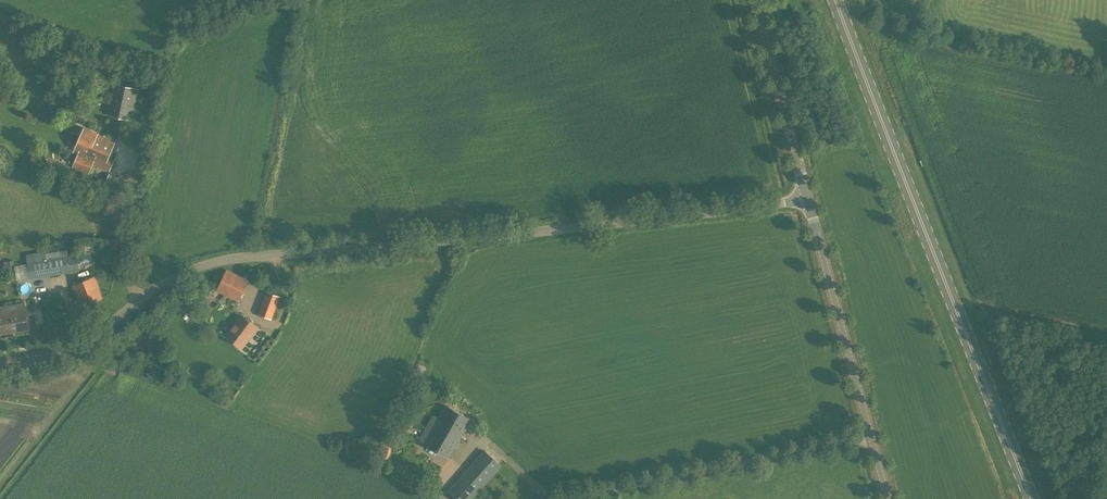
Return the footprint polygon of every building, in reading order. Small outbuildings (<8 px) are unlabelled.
[(131,120),(138,88),(114,83),(107,114),(131,120)] [(109,170),(113,161),(107,159),(114,143),(97,135),(98,134),(84,128),(73,151),(82,155),(77,167),(89,172),(94,160),(104,165),(103,168),(109,170)] [(39,169),(55,175),(60,163),(44,157),(39,169)] [(47,259),(68,255),(67,249),(46,252),(47,259)] [(31,278),(71,272),(68,255),(47,259),(28,262),(31,278)] [(26,264),(17,264),(17,275),(26,275),(26,264)] [(226,270),(217,291),(239,301),(248,280),(226,270)] [(82,306),(102,298),(94,277),(73,285),(82,306)] [(272,319),(280,296),(267,291),(258,313),(272,319)] [(28,329),(25,310),(0,314),(0,333),(28,329)] [(242,349),(258,326),(241,313),(224,336),(242,349)] [(426,442),(425,444),(449,457),(471,419),(447,406),(433,430),(428,427),(421,439),(426,442)] [(485,450),(449,491),(458,498),(471,498),(501,465),(489,454),(483,461),(479,457),(485,451),(485,450)]
